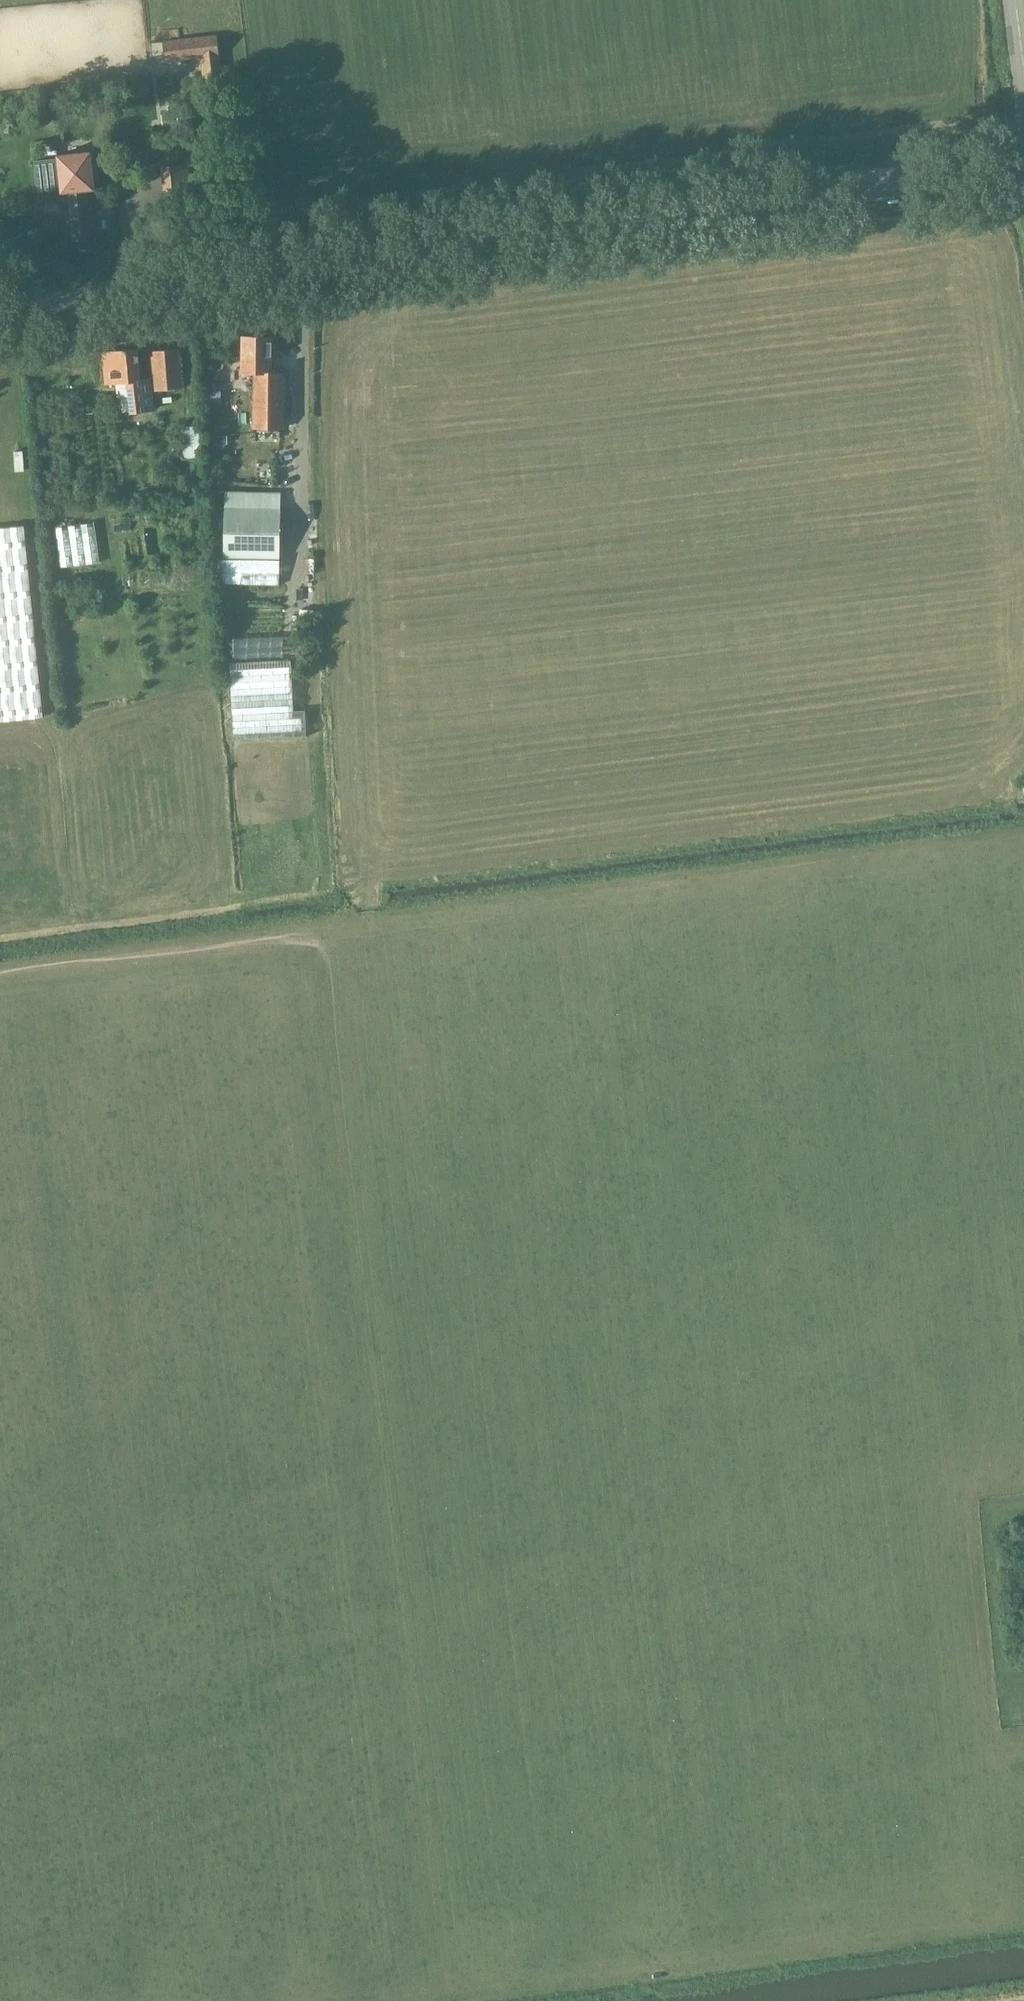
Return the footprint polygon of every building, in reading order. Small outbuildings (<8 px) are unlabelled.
[(231,36),(230,32),(161,41),(162,43),(144,45),(146,63),(164,61),(164,63),(233,54),(231,36)] [(842,91),(844,108),(857,106),(855,90),(842,91)] [(65,194),(70,242),(94,240),(89,192),(93,191),(89,154),(57,158),(57,161),(36,163),(39,192),(61,190),(61,195),(65,194)] [(164,166),(165,180),(187,177),(185,164),(164,166)] [(240,373),(252,374),(269,374),(269,372),(270,338),(240,337),(240,373)] [(138,350),(114,352),(103,353),(105,385),(127,383),(130,414),(153,412),(151,392),(183,389),(179,351),(149,354),(150,366),(139,367),(138,350)] [(282,373),(269,372),(269,374),(252,374),(253,428),(280,428),(282,373)] [(227,444),(226,435),(214,435),(214,444),(227,444)] [(222,492),(222,508),(221,556),(215,556),(214,582),(276,583),(279,493),(222,492)] [(40,719),(25,528),(0,530),(0,722),(40,719)] [(292,712),(290,660),(229,663),(233,740),(306,737),(304,712),(292,712)]
